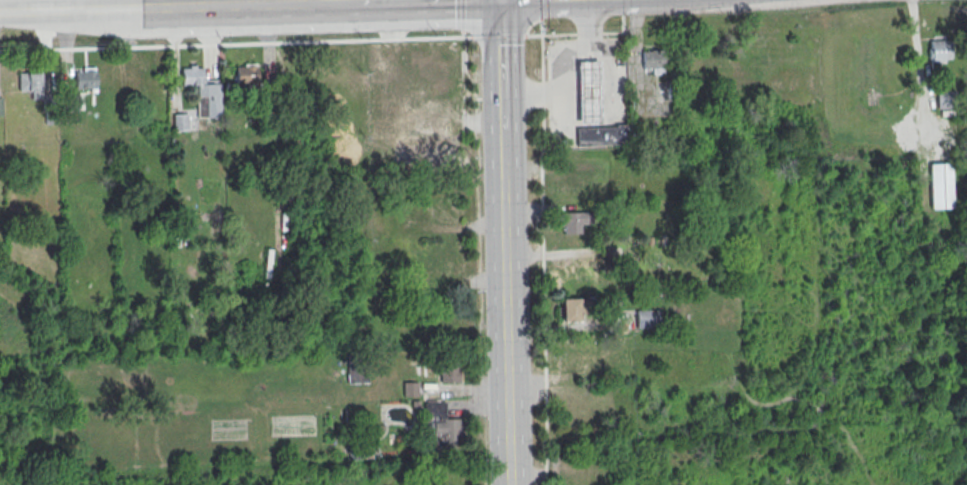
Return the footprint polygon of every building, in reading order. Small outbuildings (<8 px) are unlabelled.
[(928,65),(948,65),(948,40),(928,40),(928,65)] [(663,74),(663,49),(642,49),(642,68),(652,68),(652,74),(663,74)] [(598,60),(576,60),(578,123),(599,122),(598,60)] [(256,63),(257,84),(235,85),(235,68),(243,67),(243,64),(256,63)] [(96,66),(97,87),(75,88),(74,70),(83,70),(83,66),(96,66)] [(203,68),(203,86),(220,85),(221,119),(196,119),(195,87),(181,88),(181,70),(190,69),(190,66),(195,66),(195,68),(203,68)] [(18,71),(18,90),(41,89),(41,71),(18,71)] [(937,108),(956,108),(956,90),(937,90),(937,108)] [(78,110),(78,95),(65,95),(65,110),(78,110)] [(174,113),(174,131),(188,131),(188,113),(174,113)] [(628,144),(627,123),(615,123),(615,125),(576,127),(576,145),(628,144)] [(952,208),(952,163),(929,163),(929,208),(952,208)] [(563,234),(585,234),(585,212),(563,212),(563,234)] [(586,256),(565,256),(565,277),(586,277),(586,256)] [(561,320),(582,320),(582,298),(561,298),(561,320)] [(658,327),(658,309),(635,309),(635,327),(658,327)] [(459,382),(459,363),(440,363),(440,382),(459,382)] [(418,382),(403,382),(403,395),(418,395),(418,382)] [(460,418),(445,418),(445,401),(424,402),(425,429),(432,429),(433,440),(460,440),(460,418)]
